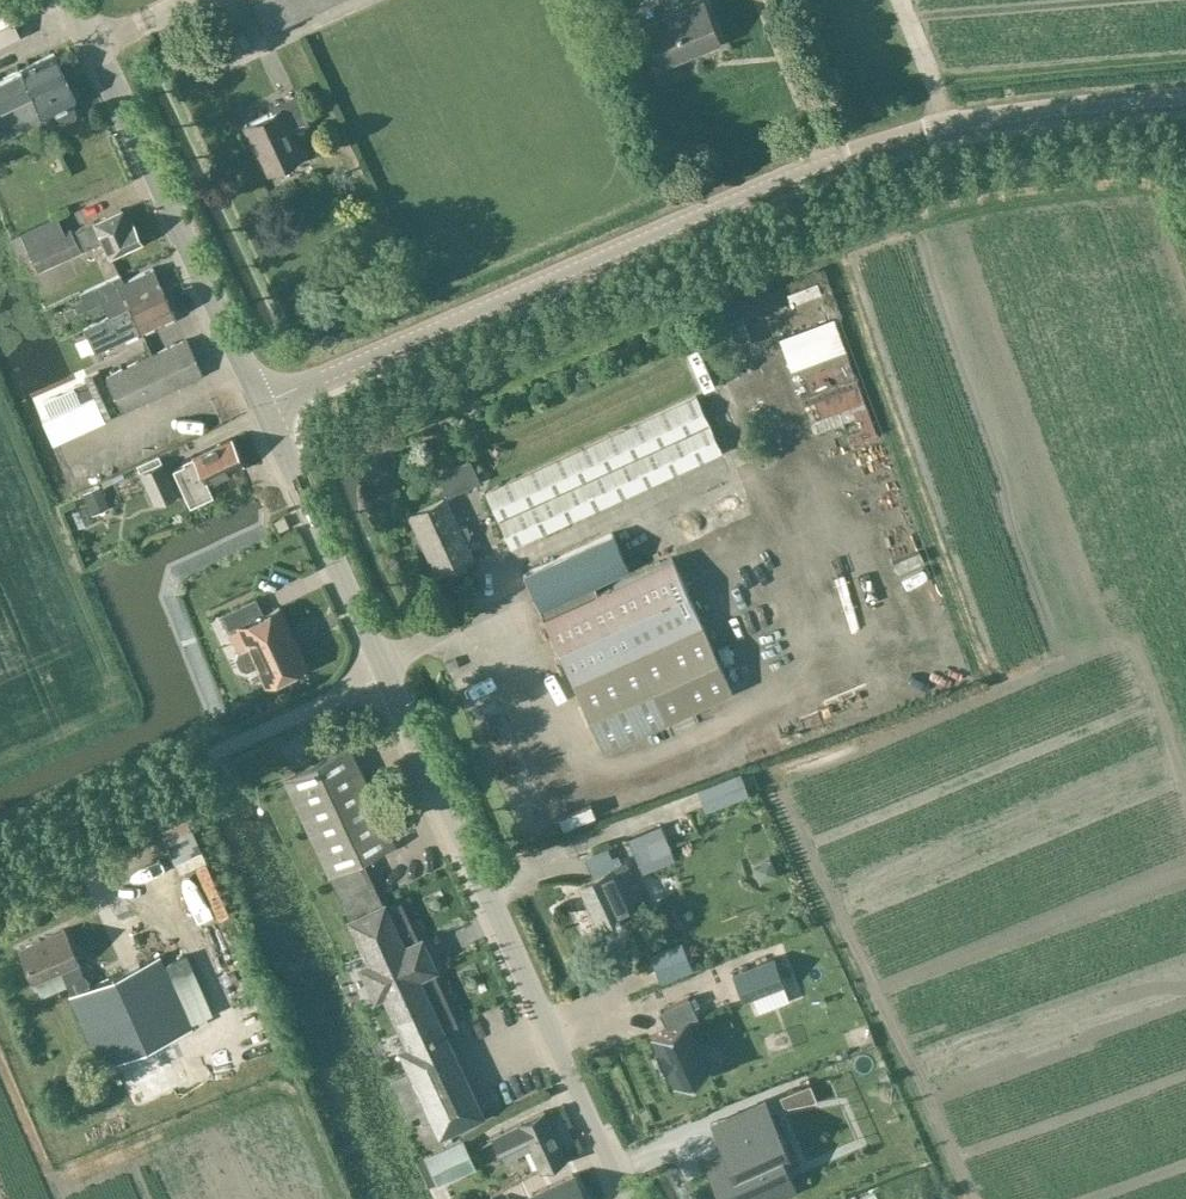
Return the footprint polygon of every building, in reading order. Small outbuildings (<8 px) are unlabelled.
[(680,50),(716,36),(701,1),(645,23),(661,63),(682,55),(680,50)] [(19,35),(4,4),(0,6),(0,44),(19,35)] [(46,119),(49,125),(54,127),(73,118),(75,113),(71,103),(75,101),(53,53),(0,78),(0,140),(46,119)] [(291,132),(307,123),(293,94),(279,101),(281,107),(243,126),(256,154),(258,153),(268,172),(302,155),(291,132)] [(109,256),(140,241),(131,221),(127,222),(120,209),(94,221),(94,220),(75,229),(84,248),(102,240),(109,256)] [(71,229),(63,232),(56,218),(10,239),(16,254),(27,249),(37,271),(81,251),(71,229)] [(127,307),(163,290),(152,267),(123,281),(120,274),(79,293),(86,307),(101,300),(109,316),(127,307)] [(816,286),(785,296),(789,308),(819,298),(816,286)] [(127,307),(109,316),(83,328),(95,353),(174,314),(163,290),(127,307)] [(834,318),(779,338),(794,378),(849,358),(834,318)] [(122,411),(202,374),(186,339),(106,376),(122,411)] [(110,395),(98,370),(84,377),(95,402),(110,395)] [(812,437),(852,424),(848,410),(863,405),(857,385),(810,400),(817,421),(808,424),(812,437)] [(74,388),(44,402),(51,417),(81,403),(74,388)] [(485,492),(511,547),(720,451),(695,396),(485,492)] [(848,413),(858,442),(875,436),(864,407),(848,413)] [(241,463),(230,438),(183,460),(184,463),(173,468),(189,503),(211,493),(205,480),(241,463)] [(158,456),(137,465),(154,504),(176,494),(158,456)] [(446,496),(479,480),(469,459),(436,475),(446,496)] [(109,507),(99,486),(82,494),(92,515),(109,507)] [(443,498),(409,513),(431,560),(438,573),(466,560),(470,558),(462,540),(467,538),(469,532),(465,525),(457,529),(443,498)] [(595,594),(594,591),(591,585),(628,568),(612,533),(523,573),(539,609),(578,591),(582,599),(542,617),(600,748),(731,689),(673,559),(595,594)] [(265,684),(306,665),(279,607),(263,614),(256,598),(220,615),(228,632),(239,627),(247,644),(239,647),(239,656),(244,665),(251,669),(257,667),(265,684)] [(327,873),(361,858),(393,843),(349,746),(314,762),(311,757),(300,762),(303,767),(283,777),(327,873)] [(174,874),(195,869),(193,857),(172,862),(174,874)] [(372,881),(361,858),(327,873),(338,897),(372,881)] [(621,862),(612,867),(580,881),(599,923),(631,908),(630,906),(643,900),(635,883),(631,885),(621,862)] [(374,996),(383,992),(429,970),(434,968),(420,938),(415,940),(399,904),(386,910),(382,903),(372,881),(338,897),(349,919),(368,961),(360,965),(374,996)] [(63,928),(19,947),(34,983),(39,993),(65,982),(70,993),(101,1065),(190,1027),(158,954),(88,985),(78,963),(63,928)] [(772,957),(732,973),(743,1000),(752,997),(783,984),(772,957)] [(455,1025),(429,970),(383,992),(408,1045),(400,1049),(409,1069),(389,1078),(406,1115),(426,1106),(439,1133),(481,1114),(442,1031),(455,1025)] [(196,975),(184,979),(191,999),(203,995),(196,975)] [(673,1085),(674,1086),(709,1070),(708,1067),(707,1067),(686,1021),(697,1016),(688,997),(658,1011),(666,1029),(650,1036),(651,1037),(659,1053),(656,1055),(656,1054),(654,1055),(658,1064),(662,1071),(663,1070),(666,1068),(673,1085)] [(539,1169),(564,1158),(545,1115),(540,1113),(519,1123),(493,1136),(501,1155),(527,1143),(539,1169)] [(709,1160),(726,1198),(760,1198),(774,1193),(764,1169),(784,1161),(766,1118),(722,1137),(729,1152),(709,1160)] [(461,1139),(426,1156),(416,1160),(428,1187),(473,1166),(461,1139)] [(571,1174),(528,1194),(531,1198),(584,1198),(571,1174)]
